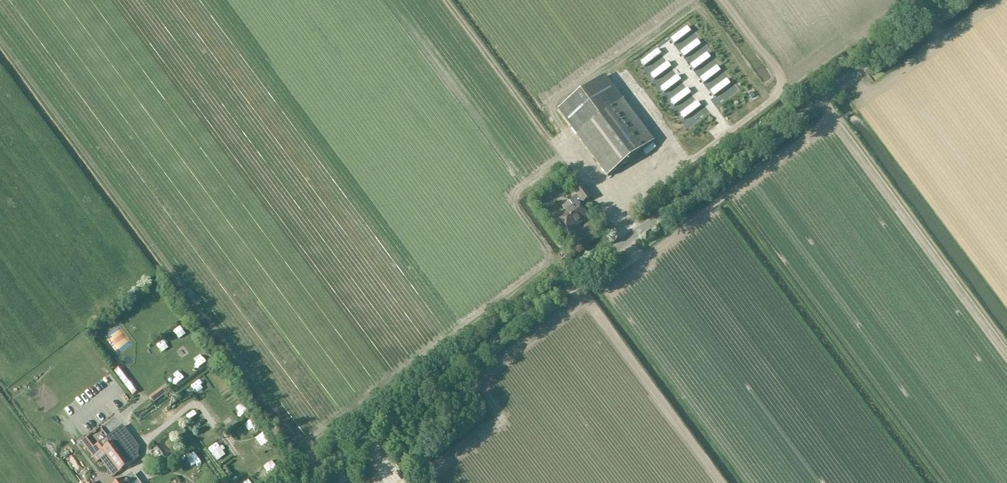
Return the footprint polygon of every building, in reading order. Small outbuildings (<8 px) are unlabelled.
[(686,26),(673,35),(677,41),(690,31),(686,26)] [(696,39),(683,49),(687,54),(700,45),(696,39)] [(653,51),(639,60),(644,66),(657,56),(653,51)] [(706,53),(693,62),(697,68),(710,58),(706,53)] [(663,64),(650,74),(654,80),(667,70),(663,64)] [(716,66),(703,76),(707,81),(720,72),(716,66)] [(558,111),(577,135),(608,177),(653,144),(603,78),(558,111)] [(673,78),(660,87),(664,93),(677,83),(673,78)] [(726,80),(713,90),(717,95),(731,85),(726,80)] [(683,91),(670,101),(674,107),(687,97),(683,91)] [(693,105),(680,114),(684,120),(697,110),(693,105)] [(576,196),(569,202),(562,207),(566,212),(558,218),(569,232),(577,226),(576,224),(587,216),(579,206),(590,198),(581,185),(573,191),(576,196)] [(187,337),(193,334),(189,326),(183,330),(187,337)] [(166,343),(170,350),(178,345),(174,338),(166,343)] [(206,353),(211,351),(206,342),(202,344),(206,353)] [(206,363),(217,356),(213,350),(202,357),(206,363)] [(191,375),(195,371),(186,361),(182,365),(191,375)] [(210,380),(202,383),(207,397),(215,393),(210,380)] [(233,381),(224,386),(229,395),(238,390),(233,381)] [(239,409),(248,402),(241,393),(232,400),(239,409)] [(236,428),(243,423),(234,410),(228,415),(236,428)] [(215,441),(221,439),(217,429),(211,431),(215,441)] [(266,436),(270,445),(275,443),(271,433),(266,436)] [(109,459),(104,463),(114,477),(140,458),(123,435),(103,450),(109,459)] [(225,442),(216,449),(224,461),(233,455),(225,442)]
